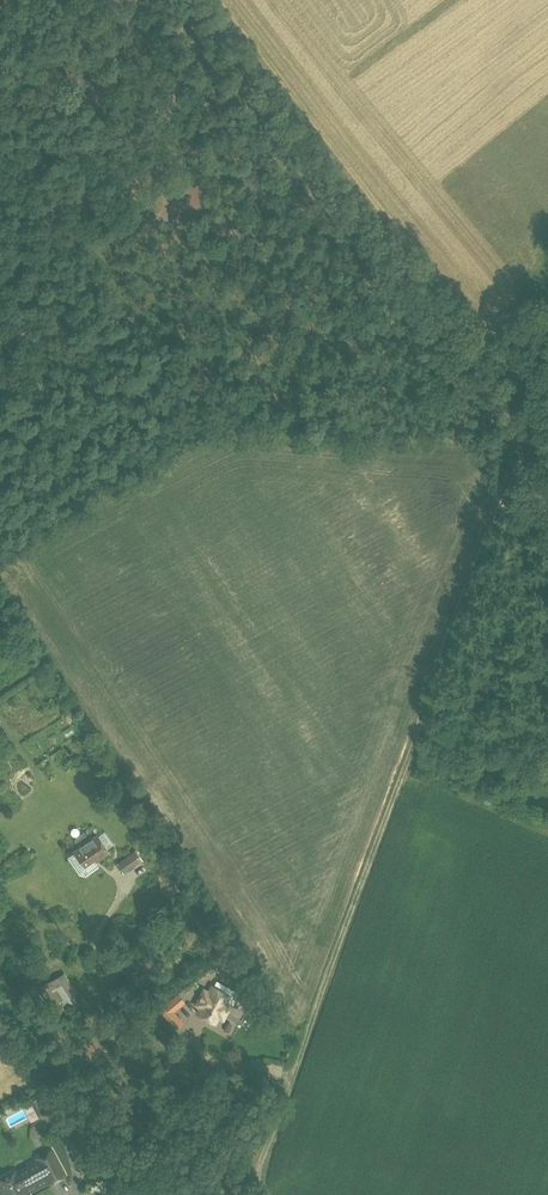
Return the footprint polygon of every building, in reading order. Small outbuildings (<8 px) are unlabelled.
[(74,851),(84,867),(94,859),(96,861),(109,853),(97,835),(91,839),(87,833),(85,833),(76,839),(76,840),(80,847),(74,851)] [(116,863),(124,874),(143,861),(136,850),(116,863)] [(157,875),(161,880),(168,875),(165,869),(157,875)] [(56,999),(63,1010),(78,1002),(74,996),(77,994),(64,972),(47,983),(56,999)] [(205,1014),(220,1023),(224,1016),(229,1018),(234,1010),(229,1008),(234,999),(231,997),(232,994),(220,987),(216,994),(211,992),(206,1000),(211,1003),(205,1014)] [(159,1010),(175,1030),(184,1023),(175,1012),(185,1003),(178,994),(159,1010)] [(46,1087),(28,1096),(39,1117),(57,1108),(46,1087)] [(18,1132),(35,1125),(32,1118),(15,1125),(18,1132)] [(27,1192),(26,1192),(24,1188),(30,1185),(33,1190),(49,1181),(50,1183),(65,1175),(51,1150),(36,1158),(38,1160),(27,1166),(29,1171),(19,1176),(16,1170),(0,1179),(0,1186),(5,1194),(29,1194),(27,1192)] [(239,1185),(226,1182),(224,1194),(237,1194),(239,1185)] [(98,1194),(116,1194),(116,1184),(97,1184),(98,1194)]
